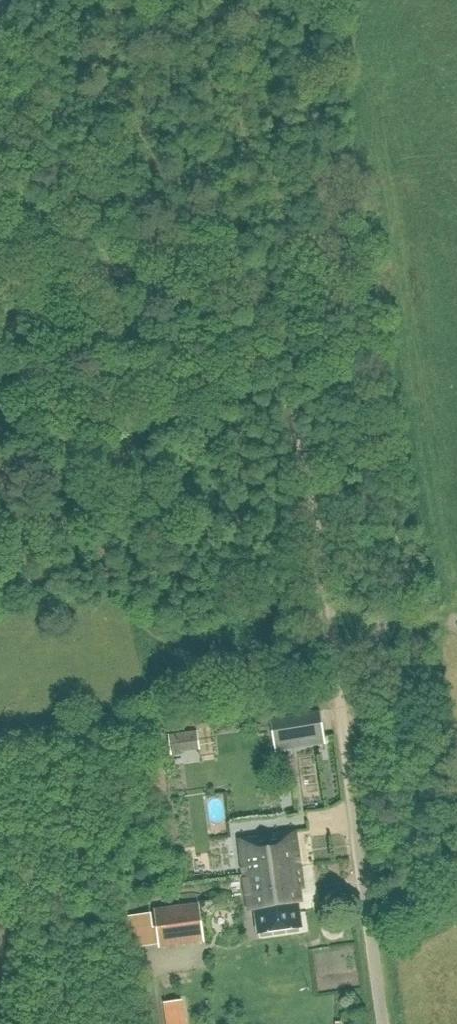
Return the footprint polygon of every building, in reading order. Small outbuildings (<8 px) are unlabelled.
[(275,745),(325,737),(320,712),(271,720),(275,745)] [(174,750),(200,749),(199,734),(173,736),(174,750)] [(258,931),(258,933),(302,927),(301,925),(296,888),(303,887),(295,832),(239,840),(249,910),(254,910),(258,931)] [(155,911),(160,947),(203,941),(198,905),(155,911)] [(151,909),(131,910),(133,939),(152,938),(151,909)] [(165,1010),(167,1023),(184,1023),(182,1007),(165,1010)]
